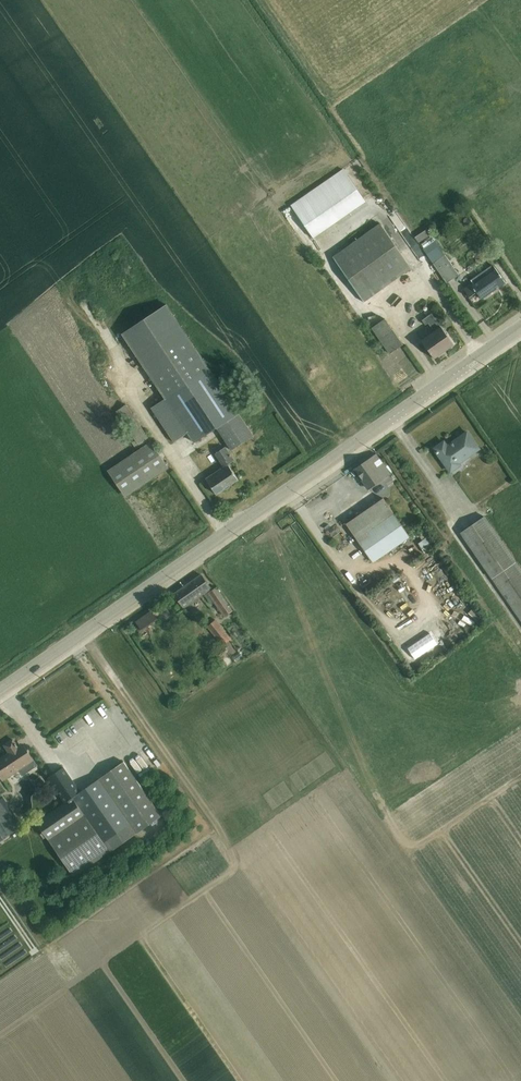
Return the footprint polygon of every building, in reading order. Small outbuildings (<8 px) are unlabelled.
[(343,169),(291,206),(314,238),(366,202),(343,169)] [(380,224),(333,257),(364,302),(412,269),(380,224)] [(427,229),(415,237),(419,243),(431,235),(427,229)] [(435,241),(423,249),(447,283),(459,275),(435,241)] [(472,282),(463,289),(470,298),(477,293),(482,300),(505,283),(493,265),(471,280),(472,282)] [(165,399),(210,370),(167,305),(122,334),(165,399)] [(434,332),(422,341),(435,359),(454,345),(432,314),(422,321),(425,325),(428,323),(434,332)] [(385,319),(372,328),(390,354),(403,345),(385,319)] [(210,370),(165,399),(151,409),(174,442),(188,433),(194,443),(215,429),(231,451),(254,436),(210,370)] [(141,448),(151,441),(126,405),(116,412),(135,441),(131,443),(136,449),(140,447),(141,448)] [(444,442),(434,449),(451,473),(462,465),(461,464),(480,450),(467,433),(447,447),(444,442)] [(151,441),(141,448),(108,471),(126,498),(169,468),(151,441)] [(224,467),(206,479),(217,494),(238,480),(228,465),(235,461),(226,447),(215,454),(224,467)] [(376,454),(355,469),(362,480),(361,481),(368,491),(391,474),(376,454)] [(383,499),(346,524),(373,563),(410,537),(383,499)] [(348,500),(337,507),(344,517),(355,510),(348,500)] [(461,533),(520,622),(520,569),(485,517),(461,533)] [(204,594),(207,592),(212,589),(202,575),(174,595),(184,609),(204,594)] [(208,593),(215,603),(224,617),(233,611),(217,587),(208,593)] [(207,592),(204,594),(212,605),(215,603),(208,593),(207,592)] [(152,611),(136,622),(142,630),(157,619),(152,611)] [(458,620),(468,625),(470,620),(460,615),(458,620)] [(390,630),(406,624),(403,616),(387,623),(390,630)] [(216,620),(207,627),(223,646),(232,639),(216,620)] [(225,648),(218,653),(221,657),(229,652),(225,648)] [(0,760),(0,775),(4,781),(19,771),(22,776),(36,767),(22,745),(19,747),(16,744),(13,740),(5,745),(10,753),(0,760)] [(64,803),(36,822),(49,840),(85,815),(110,852),(162,816),(124,762),(81,792),(64,767),(47,778),(64,803)] [(0,800),(0,842),(23,826),(4,797),(0,800)] [(85,815),(49,840),(75,877),(110,852),(85,815)]
